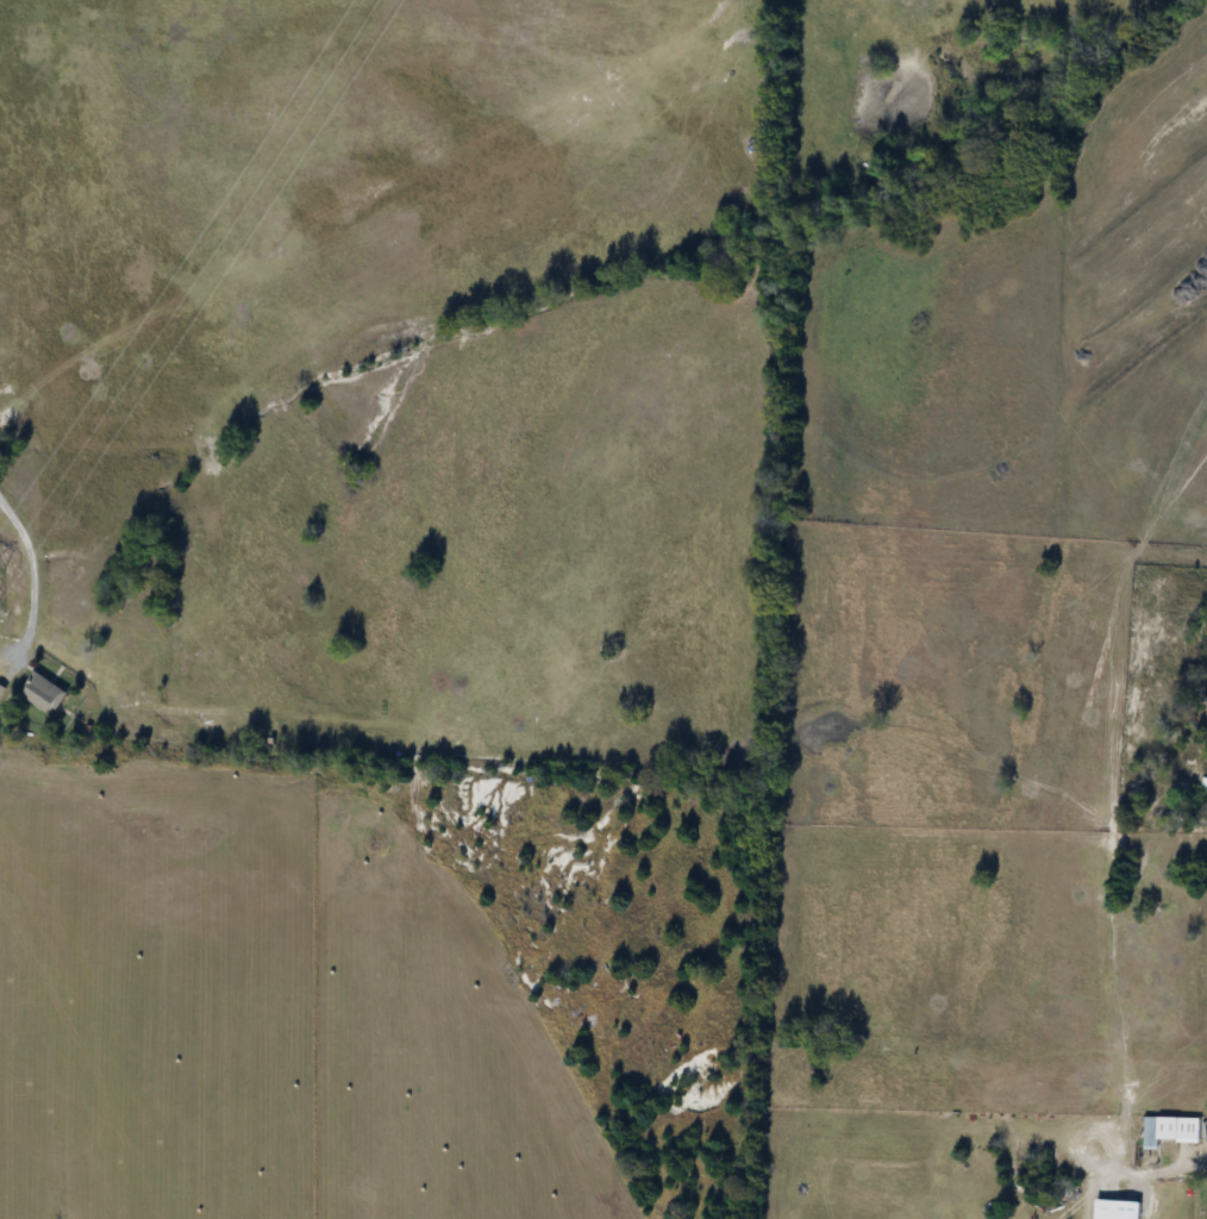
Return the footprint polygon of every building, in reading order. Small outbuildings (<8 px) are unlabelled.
[(21,695),(54,718),(70,695),(37,672),(21,695)] [(1159,1119),(1146,1119),(1146,1151),(1159,1151),(1159,1119)] [(1201,1119),(1179,1119),(1179,1144),(1201,1144),(1201,1119)] [(1142,1203),(1096,1202),(1096,1218),(1141,1218),(1142,1203)]
